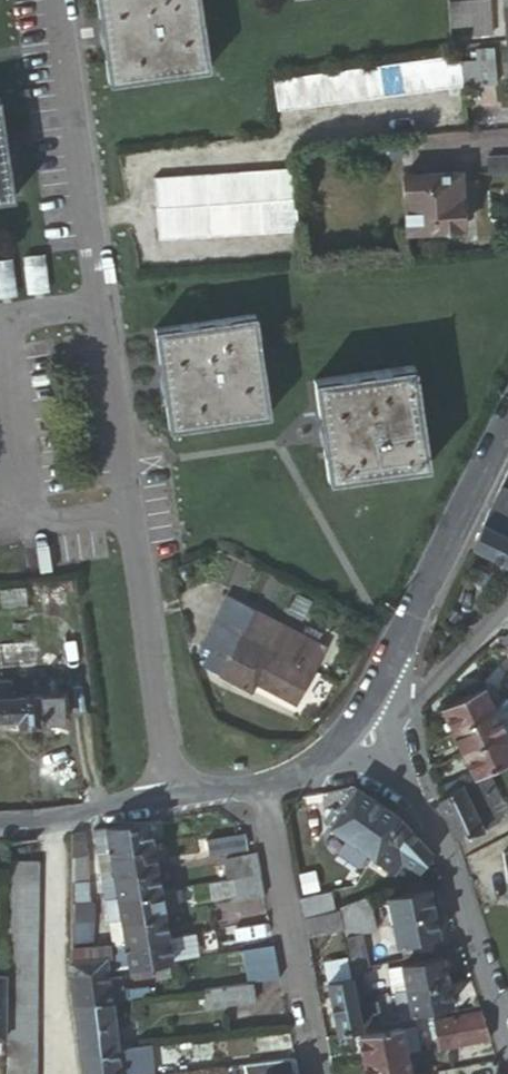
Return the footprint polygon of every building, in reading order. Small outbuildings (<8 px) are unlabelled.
[(107,77),(209,65),(201,0),(98,0),(107,77)] [(478,34),(496,33),(493,0),(476,0),(475,0),(478,34)] [(480,50),(482,84),(500,83),(498,49),(480,50)] [(465,54),(282,79),(285,109),(468,83),(465,54)] [(9,193),(0,117),(0,194),(9,193)] [(492,157),(494,174),(507,173),(507,156),(492,157)] [(285,167),(288,228),(303,227),(299,166),(285,167)] [(159,240),(288,228),(285,167),(153,179),(159,240)] [(464,172),(408,175),(412,231),(467,228),(464,172)] [(44,283),(28,283),(28,290),(45,290),(45,256),(27,256),(27,271),(44,271),(44,283)] [(190,372),(157,359),(165,431),(265,419),(253,320),(153,330),(155,344),(174,352),(208,366),(220,370),(222,373),(222,376),(221,380),(219,381),(214,381),(206,379),(190,372)] [(155,344),(157,359),(190,372),(206,379),(214,381),(219,381),(221,380),(222,376),(222,373),(220,370),(208,366),(174,352),(155,344)] [(312,386),(324,486),(423,474),(412,374),(312,386)] [(505,486),(495,506),(507,512),(507,488),(505,486)] [(486,524),(506,533),(507,530),(507,516),(494,509),(486,524)] [(475,548),(507,563),(507,534),(506,533),(486,524),(475,548)] [(469,617),(475,622),(488,607),(482,602),(469,617)] [(229,603),(221,618),(227,621),(233,611),(246,619),(250,613),(229,603)] [(241,628),(249,633),(262,609),(254,604),(250,613),(246,619),(241,628)] [(262,609),(249,633),(278,650),(299,661),(313,636),(262,609)] [(233,611),(227,621),(241,628),(246,619),(233,611)] [(225,677),(227,672),(249,633),(241,628),(227,621),(221,618),(207,642),(218,649),(208,667),(225,677)] [(461,628),(466,633),(472,627),(466,622),(461,628)] [(249,633),(227,672),(258,688),(262,682),(278,650),(249,633)] [(299,661),(319,671),(331,647),(313,636),(299,661)] [(42,663),(40,639),(0,642),(0,665),(42,663)] [(278,650),(262,682),(301,703),(319,671),(299,661),(278,650)] [(459,687),(464,699),(486,688),(477,670),(459,687)] [(68,719),(67,692),(17,693),(16,679),(0,680),(0,717),(23,716),(24,723),(47,723),(46,720),(68,719)] [(507,703),(507,692),(504,683),(488,690),(498,714),(507,703)] [(447,707),(458,732),(498,714),(488,690),(488,688),(486,688),(464,699),(447,707)] [(498,714),(507,734),(507,703),(498,714)] [(458,732),(468,755),(507,737),(507,734),(498,714),(458,732)] [(468,755),(476,774),(507,760),(507,737),(468,755)] [(493,803),(498,818),(507,810),(494,776),(482,780),(487,791),(495,788),(499,800),(493,803)] [(462,787),(445,798),(441,800),(457,836),(482,830),(498,818),(493,803),(487,791),(482,780),(462,787)] [(328,826),(372,855),(398,814),(354,785),(328,826)] [(487,791),(493,803),(499,800),(495,788),(487,791)] [(417,866),(427,849),(398,814),(372,855),(391,868),(401,855),(417,866)] [(104,827),(109,851),(152,844),(148,820),(104,827)] [(104,827),(91,829),(94,853),(109,851),(104,827)] [(83,830),(71,831),(71,858),(87,855),(83,830)] [(207,853),(243,846),(240,830),(204,837),(207,853)] [(109,851),(112,872),(156,865),(152,844),(109,851)] [(254,850),(223,855),(226,875),(231,874),(258,870),(254,850)] [(93,854),(96,875),(112,872),(109,851),(94,853),(93,854)] [(87,855),(71,858),(71,879),(87,877),(87,855)] [(2,860),(4,972),(5,1034),(4,1055),(4,1073),(36,1073),(35,861),(2,860)] [(112,872),(116,895),(160,887),(156,865),(112,872)] [(235,898),(263,893),(258,870),(231,874),(235,898)] [(96,875),(100,897),(116,895),(112,872),(96,875)] [(87,877),(71,879),(71,903),(88,900),(87,877)] [(116,895),(120,918),(164,910),(179,907),(175,884),(160,887),(116,895)] [(390,917),(432,908),(427,885),(385,895),(390,917)] [(298,897),(302,917),(304,916),(334,910),(330,890),(298,897)] [(373,922),(367,891),(346,897),(342,908),(345,928),(373,922)] [(104,921),(120,918),(116,895),(100,897),(104,921)] [(71,903),(71,922),(89,919),(88,900),(71,903)] [(334,910),(304,916),(308,936),(345,928),(342,908),(334,910)] [(397,941),(429,934),(437,932),(432,908),(390,917),(395,941),(397,941)] [(124,942),(169,934),(164,910),(120,918),(124,942)] [(104,921),(108,945),(124,942),(120,918),(104,921)] [(71,922),(70,952),(79,950),(92,947),(89,924),(89,919),(71,922)] [(173,958),(222,950),(217,925),(169,934),(173,958)] [(346,934),(351,959),(367,957),(363,939),(359,940),(357,932),(346,934)] [(128,966),(173,958),(169,934),(124,942),(128,964),(128,966)] [(401,956),(432,948),(429,934),(397,941),(401,956)] [(109,958),(128,964),(124,942),(108,945),(109,958)] [(80,959),(104,956),(109,958),(108,945),(92,947),(79,950),(80,959)] [(70,952),(70,960),(80,959),(79,950),(70,952)] [(404,986),(446,977),(442,954),(399,963),(404,986)] [(70,960),(71,969),(106,965),(104,956),(80,959),(70,960)] [(104,956),(106,965),(128,966),(128,964),(109,958),(104,956)] [(390,990),(404,986),(399,963),(384,966),(389,990),(390,990)] [(71,969),(75,1003),(110,999),(107,975),(106,965),(71,969)] [(107,975),(110,999),(148,993),(146,983),(122,986),(120,974),(107,975)] [(336,1030),(360,1025),(355,997),(350,976),(326,981),(336,1030)] [(452,1002),(446,977),(404,986),(409,1011),(452,1002)] [(253,999),(252,979),(210,984),(212,1003),(253,999)] [(210,984),(200,985),(203,1004),(212,1003),(210,984)] [(409,1011),(404,986),(390,990),(396,1013),(409,1011)] [(75,1003),(77,1021),(113,1016),(110,999),(75,1003)] [(488,1031),(480,1007),(453,1013),(459,1038),(488,1031)] [(459,1038),(453,1013),(433,1017),(438,1043),(439,1046),(460,1041),(459,1038)] [(77,1021),(81,1049),(116,1045),(113,1016),(77,1021)] [(406,1049),(418,1047),(413,1022),(401,1025),(406,1049)] [(364,1058),(406,1049),(401,1025),(359,1034),(364,1058)] [(130,1043),(116,1045),(120,1073),(135,1073),(130,1043)] [(84,1073),(120,1073),(116,1045),(81,1049),(84,1073)] [(411,1073),(406,1049),(364,1058),(367,1073),(406,1073),(411,1073)] [(245,1073),(297,1073),(298,1073),(294,1056),(243,1062),(245,1073)]
